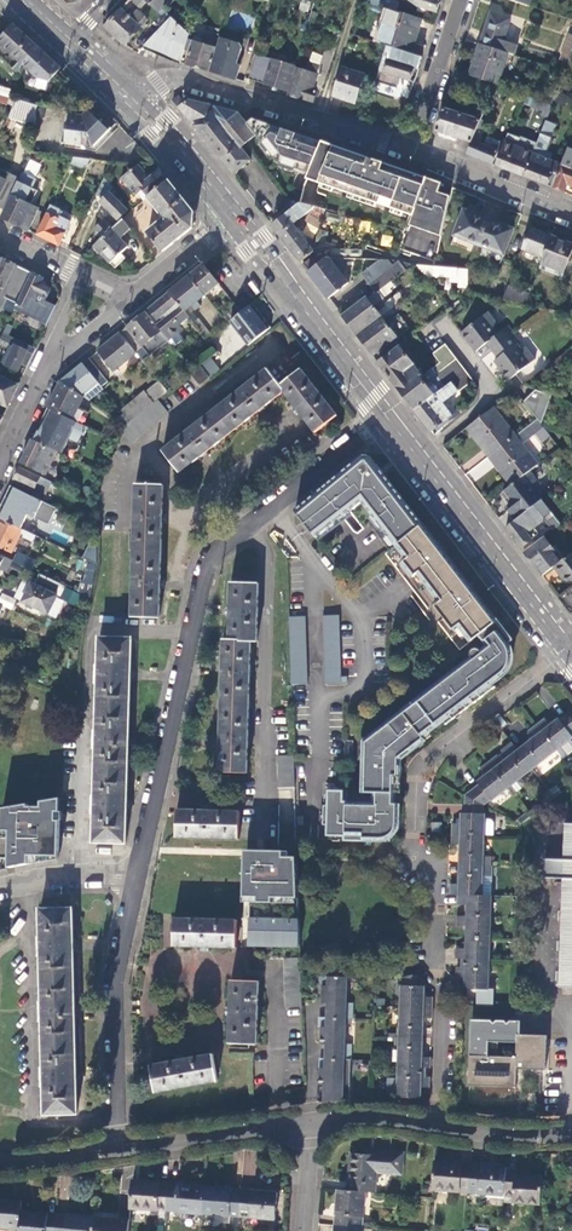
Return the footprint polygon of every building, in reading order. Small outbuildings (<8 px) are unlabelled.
[(145,0),(130,0),(105,27),(113,34),(126,46),(149,20),(139,11),(132,19),(126,13),(135,3),(141,8),(147,1),(145,0)] [(170,0),(145,0),(147,1),(168,21),(172,17),(162,8),(170,0)] [(400,0),(399,0),(384,0),(382,5),(389,8),(397,10),(400,0)] [(400,0),(437,13),(441,0),(399,0),(400,0)] [(411,54),(422,19),(397,10),(389,8),(378,42),(393,47),(411,54)] [(492,13),(482,44),(508,53),(515,55),(518,46),(504,42),(511,19),(492,13)] [(181,62),(189,33),(179,24),(172,17),(168,21),(144,45),(181,62)] [(13,24),(0,39),(0,43),(17,58),(24,64),(39,47),(23,33),(13,24)] [(210,71),(220,37),(221,35),(216,34),(207,30),(202,43),(194,40),(187,64),(200,68),(210,71)] [(571,52),(571,34),(569,33),(558,60),(568,64),(570,58),(571,52)] [(240,44),(220,37),(210,71),(223,75),(237,79),(241,65),(238,64),(243,49),(240,44)] [(338,43),(329,40),(320,67),(322,68),(320,75),(298,68),(289,95),(301,100),(302,99),(306,100),(314,103),(318,92),(321,93),(338,43)] [(508,53),(482,44),(472,75),(496,83),(498,84),(508,53)] [(46,54),(39,47),(24,64),(39,78),(50,81),(62,68),(46,54)] [(420,67),(423,58),(411,54),(393,47),(389,59),(414,68),(415,65),(420,67)] [(309,61),(319,65),(323,55),(312,51),(309,61)] [(268,84),(287,90),(297,61),(292,60),(290,65),(259,54),(250,79),(268,84)] [(409,84),(413,85),(420,67),(415,65),(414,68),(389,59),(384,73),(410,81),(409,84)] [(365,74),(342,67),(333,96),(356,104),(365,74)] [(409,85),(409,84),(410,81),(384,73),(383,76),(409,85)] [(12,98),(13,93),(0,89),(0,95),(10,98),(12,98)] [(10,98),(0,95),(0,102),(8,105),(10,98)] [(527,96),(524,105),(547,114),(550,105),(527,96)] [(196,126),(207,139),(222,126),(219,122),(233,111),(204,104),(180,97),(172,100),(182,111),(191,122),(196,126)] [(38,105),(17,100),(9,117),(28,123),(27,125),(35,127),(37,117),(38,107),(38,105)] [(46,108),(38,107),(37,117),(45,118),(46,108)] [(493,111),(485,108),(483,114),(480,122),(473,141),(480,144),(493,111)] [(464,115),(445,109),(437,131),(472,144),(473,141),(480,122),(477,120),(464,115)] [(110,131),(88,110),(83,116),(70,113),(68,131),(66,143),(83,146),(84,138),(85,130),(88,130),(91,137),(95,147),(110,131)] [(223,158),(234,174),(251,160),(241,148),(256,135),(247,124),(244,119),(239,113),(233,111),(219,122),(222,126),(207,139),(223,158)] [(465,112),(464,115),(477,120),(479,116),(465,112)] [(275,164),(309,175),(318,154),(323,142),(271,125),(259,121),(254,119),(247,124),(256,135),(276,161),(275,164)] [(556,125),(546,121),(533,153),(524,176),(533,180),(552,188),(561,164),(551,160),(553,155),(546,152),(556,125)] [(488,138),(485,146),(498,151),(501,144),(488,138)] [(473,141),(472,144),(468,155),(479,159),(493,164),(498,151),(485,146),(480,144),(473,141)] [(409,226),(440,236),(450,196),(438,192),(441,183),(323,142),(318,154),(309,175),(307,179),(413,216),(409,226)] [(533,153),(505,142),(496,165),(512,172),(524,176),(533,153)] [(552,188),(560,191),(564,193),(568,185),(571,187),(571,150),(568,148),(561,164),(552,188)] [(86,169),(90,159),(73,157),(70,163),(86,169)] [(150,178),(139,164),(122,178),(136,195),(138,193),(144,201),(148,198),(169,180),(160,170),(150,178)] [(4,210),(15,186),(18,180),(6,174),(3,179),(0,178),(0,208),(4,210)] [(114,189),(104,177),(97,192),(103,199),(101,201),(112,213),(94,230),(102,238),(121,221),(119,219),(128,211),(119,201),(120,199),(113,190),(114,189)] [(179,193),(169,180),(148,198),(165,219),(148,232),(164,251),(193,228),(195,212),(179,193)] [(28,230),(39,209),(23,201),(27,192),(15,186),(4,210),(0,217),(28,230)] [(318,207),(300,202),(273,225),(282,237),(301,262),(314,252),(310,247),(293,225),(306,215),(318,207)] [(61,210),(50,205),(37,234),(58,245),(70,221),(58,216),(61,210)] [(325,209),(318,207),(306,215),(322,220),(325,209)] [(514,230),(464,210),(454,236),(503,256),(514,230)] [(135,214),(133,221),(148,226),(150,219),(135,214)] [(123,219),(121,221),(102,238),(95,245),(115,268),(126,258),(122,253),(129,247),(121,239),(131,230),(123,219)] [(370,232),(370,221),(360,221),(359,231),(370,232)] [(531,229),(522,250),(545,259),(553,237),(531,229)] [(391,247),(393,236),(382,234),(380,245),(391,247)] [(545,259),(541,270),(563,278),(571,255),(571,245),(553,237),(545,259)] [(309,272),(327,257),(313,256),(303,265),(309,272)] [(341,273),(327,257),(309,272),(313,277),(329,298),(348,283),(341,273)] [(366,271),(380,260),(327,257),(341,273),(344,271),(366,271)] [(4,259),(0,267),(0,308),(2,309),(7,299),(17,304),(31,276),(15,268),(16,265),(4,259)] [(374,290),(408,263),(401,261),(380,260),(366,271),(362,274),(374,290)] [(409,267),(412,264),(408,263),(374,290),(376,293),(378,291),(409,267)] [(423,284),(429,279),(427,276),(418,265),(412,264),(409,267),(423,284)] [(211,273),(204,265),(190,276),(205,295),(219,284),(211,273)] [(435,266),(433,266),(418,265),(427,276),(434,278),(435,266)] [(468,270),(435,266),(434,278),(453,280),(453,281),(459,282),(459,287),(467,288),(468,270)] [(31,276),(17,304),(17,306),(28,311),(34,299),(44,305),(52,288),(42,283),(44,279),(32,273),(31,276)] [(205,295),(190,276),(170,293),(185,312),(189,308),(193,305),(196,309),(201,305),(198,301),(205,295)] [(252,282),(248,285),(256,295),(260,292),(252,282)] [(368,299),(366,296),(342,316),(347,322),(357,335),(381,317),(373,306),(384,298),(378,291),(376,293),(368,299)] [(507,291),(504,300),(527,305),(529,299),(507,291)] [(385,304),(389,310),(404,299),(399,292),(385,304)] [(185,312),(170,293),(150,309),(153,311),(149,315),(170,340),(171,342),(181,333),(176,326),(189,316),(185,312)] [(230,322),(249,346),(271,328),(252,304),(242,312),(230,322)] [(212,336),(189,308),(185,312),(189,316),(208,339),(212,336)] [(488,311),(461,332),(471,345),(476,352),(478,350),(487,343),(498,358),(495,360),(510,379),(537,358),(528,347),(523,350),(518,344),(521,342),(508,325),(498,333),(494,327),(497,325),(488,311)] [(149,315),(146,312),(120,333),(136,352),(156,336),(163,345),(170,340),(149,315)] [(363,343),(373,356),(397,337),(381,317),(357,335),(363,343)] [(221,329),(227,324),(224,320),(217,325),(221,329)] [(4,333),(0,340),(0,346),(6,349),(8,344),(10,345),(8,350),(12,352),(6,365),(17,370),(20,364),(28,368),(37,349),(4,333)] [(136,352),(120,333),(99,350),(115,370),(136,353),(136,352)] [(432,354),(440,363),(452,353),(445,344),(432,354)] [(423,376),(400,346),(378,362),(390,378),(401,392),(423,376)] [(440,363),(438,364),(430,370),(437,377),(441,382),(445,387),(466,371),(452,353),(440,363)] [(219,370),(209,357),(201,364),(210,378),(219,370)] [(89,358),(61,382),(81,395),(98,382),(102,387),(108,381),(89,358)] [(210,378),(201,364),(191,372),(199,385),(210,378)] [(163,450),(180,472),(283,391),(295,405),(300,412),(315,431),(336,415),(300,370),(280,386),(267,369),(163,450)] [(437,377),(430,370),(423,376),(401,392),(407,400),(415,411),(445,387),(441,382),(437,386),(432,381),(437,377)] [(474,381),(466,371),(445,387),(415,411),(420,418),(431,431),(452,414),(443,403),(458,390),(460,392),(474,381)] [(0,375),(0,404),(8,408),(20,384),(0,375)] [(158,400),(168,392),(159,381),(145,393),(154,403),(158,400)] [(48,408),(73,420),(84,398),(81,395),(61,382),(48,408)] [(98,382),(81,395),(84,398),(87,399),(102,388),(102,387),(98,382)] [(537,389),(524,403),(537,420),(540,425),(552,395),(537,389)] [(154,403),(145,393),(144,392),(125,408),(135,419),(154,403)] [(168,413),(158,400),(154,403),(135,419),(130,422),(126,426),(121,430),(132,443),(168,413)] [(296,414),(300,412),(295,405),(291,408),(296,414)] [(48,408),(41,423),(44,425),(40,432),(39,431),(34,440),(57,451),(63,454),(70,439),(79,443),(82,436),(84,436),(88,428),(73,420),(48,408)] [(515,437),(493,408),(467,428),(489,457),(515,437)] [(116,420),(126,426),(130,422),(123,414),(116,420)] [(540,425),(537,420),(515,437),(489,457),(510,486),(522,477),(530,471),(537,466),(521,445),(543,428),(540,425)] [(34,440),(33,440),(22,463),(34,469),(34,468),(47,473),(57,451),(34,440)] [(370,456),(364,455),(315,495),(336,522),(362,502),(396,546),(403,540),(422,525),(370,456)] [(522,477),(510,486),(504,491),(510,499),(509,504),(512,509),(508,512),(515,521),(534,507),(542,500),(543,499),(536,490),(539,487),(543,488),(549,482),(537,466),(530,471),(522,477)] [(32,496),(39,500),(42,492),(46,494),(50,487),(54,489),(55,486),(51,484),(52,482),(20,467),(14,479),(35,490),(32,496)] [(132,617),(159,618),(160,588),(160,580),(162,522),(162,514),(163,485),(136,484),(132,617)] [(0,508),(0,518),(0,519),(22,529),(28,515),(49,525),(57,508),(39,500),(32,496),(10,486),(5,497),(9,499),(6,507),(2,505),(0,508)] [(504,491),(501,494),(505,499),(510,499),(504,491)] [(515,521),(506,529),(512,537),(521,549),(532,541),(532,540),(538,535),(533,529),(544,521),(552,531),(560,524),(542,500),(534,507),(515,521)] [(36,536),(22,529),(0,519),(0,520),(0,547),(13,554),(22,534),(26,536),(24,539),(33,543),(36,536)] [(403,540),(396,546),(406,560),(410,565),(412,565),(414,565),(418,562),(424,569),(417,574),(437,600),(441,604),(442,605),(444,605),(449,602),(455,609),(445,617),(444,618),(449,625),(447,627),(453,634),(460,629),(470,642),(478,636),(496,622),(474,593),(472,595),(467,589),(469,588),(469,586),(469,585),(468,583),(444,553),(442,554),(437,548),(439,546),(422,525),(403,540)] [(550,551),(541,539),(524,553),(529,559),(538,571),(539,571),(543,577),(554,568),(565,559),(555,547),(550,551)] [(89,546),(83,558),(97,564),(97,548),(97,546),(89,546)] [(0,554),(0,569),(7,572),(8,569),(23,575),(27,567),(15,561),(0,554)] [(565,559),(554,568),(570,589),(571,587),(571,554),(565,559)] [(17,555),(15,561),(27,567),(34,570),(37,562),(22,555),(17,555)] [(410,565),(406,560),(401,563),(412,578),(417,574),(424,569),(418,562),(414,565),(412,565),(410,565)] [(84,594),(91,597),(97,564),(89,563),(84,594)] [(219,772),(245,773),(250,641),(255,642),(258,584),(232,583),(231,608),(231,616),(230,640),(224,640),(219,772)] [(23,602),(49,614),(58,596),(32,584),(23,602)] [(570,589),(559,598),(562,602),(571,613),(571,587),(570,589)] [(11,607),(14,599),(0,595),(0,604),(11,607)] [(439,610),(445,617),(455,609),(449,602),(444,605),(442,605),(441,604),(437,600),(432,604),(437,611),(439,610)] [(325,668),(340,668),(339,616),(324,617),(325,668)] [(291,669),(306,669),(305,618),(289,618),(291,669)] [(483,642),(501,628),(496,622),(478,636),(483,642)] [(470,701),(473,704),(473,705),(496,688),(492,684),(507,673),(510,665),(512,657),(511,652),(510,648),(507,644),(511,641),(501,628),(483,642),(487,647),(444,680),(451,689),(464,706),(470,701)] [(94,842),(125,843),(131,639),(100,638),(94,842)] [(340,677),(340,668),(325,668),(325,685),(340,685),(340,677)] [(306,686),(306,669),(291,669),(291,686),(306,686)] [(417,701),(437,727),(452,716),(449,712),(456,706),(447,693),(443,688),(442,687),(440,686),(438,686),(434,687),(417,701)] [(461,708),(464,706),(451,689),(449,691),(447,693),(456,706),(449,712),(452,716),(461,708)] [(397,775),(401,776),(401,760),(426,741),(424,737),(437,727),(417,701),(403,711),(407,716),(394,727),(389,722),(365,741),(364,756),(370,756),(370,763),(364,763),(363,791),(375,792),(375,793),(396,793),(397,775)] [(537,725),(557,751),(570,740),(571,739),(571,737),(571,723),(566,715),(559,721),(558,720),(550,726),(545,720),(537,725)] [(557,751),(537,725),(528,732),(533,739),(519,750),(532,767),(544,758),(545,760),(557,751)] [(557,751),(563,759),(571,752),(571,742),(570,740),(557,751)] [(512,741),(499,751),(501,753),(506,760),(519,750),(512,741)] [(519,777),(532,767),(519,750),(506,760),(501,753),(490,762),(509,787),(520,779),(519,777)] [(279,806),(294,805),(293,756),(278,757),(279,806)] [(509,787),(490,762),(481,769),(486,776),(477,783),(479,785),(465,795),(485,805),(509,787)] [(526,787),(520,779),(509,787),(515,795),(526,787)] [(398,829),(399,829),(400,804),(396,804),(375,803),(375,802),(343,801),(343,790),(329,790),(329,804),(325,804),(324,823),(328,823),(328,838),(381,840),(383,840),(384,840),(386,840),(388,840),(390,838),(392,837),(393,836),(395,834),(396,833),(398,829)] [(396,793),(375,793),(375,802),(375,803),(396,804),(396,793)] [(545,807),(556,799),(552,794),(541,803),(545,807)] [(452,824),(452,835),(484,836),(485,821),(485,805),(465,795),(464,814),(461,814),(460,819),(460,825),(455,824),(452,824)] [(28,804),(3,809),(2,819),(0,819),(0,860),(9,860),(9,869),(46,863),(59,860),(61,799),(41,802),(41,808),(28,808),(28,804)] [(204,806),(203,811),(177,810),(177,837),(238,838),(239,812),(211,811),(211,806),(204,806)] [(517,822),(522,824),(531,817),(528,813),(517,822)] [(551,887),(552,879),(563,880),(562,912),(558,911),(558,922),(562,922),(561,942),(558,942),(557,952),(560,952),(559,973),(556,973),(556,982),(559,982),(559,987),(571,988),(571,824),(565,824),(564,859),(552,859),(551,887)] [(484,836),(452,835),(451,846),(459,846),(459,857),(462,857),(462,865),(482,866),(491,866),(491,858),(484,857),(484,836)] [(245,850),(243,903),(249,903),(249,906),(258,906),(257,919),(248,918),(247,947),(259,948),(259,942),(271,943),(271,948),(283,949),(283,943),(295,943),(295,949),(298,949),(296,858),(289,858),(283,858),(283,852),(245,850)] [(545,887),(551,887),(552,859),(544,859),(543,879),(545,879),(545,887)] [(482,866),(462,865),(462,874),(458,874),(458,885),(450,884),(450,895),(458,895),(483,896),(483,875),(492,875),(492,866),(491,866),(482,866)] [(483,896),(491,896),(492,876),(483,875),(483,896)] [(467,916),(490,917),(491,896),(483,896),(458,895),(457,906),(467,906),(467,916)] [(41,910),(44,1114),(77,1113),(72,909),(41,910)] [(466,938),(489,939),(490,917),(467,916),(457,916),(457,927),(466,928),(466,938)] [(209,947),(236,947),(237,920),(175,919),(174,946),(200,946),(200,951),(209,951),(209,947)] [(456,949),(455,959),(462,959),(485,960),(489,960),(489,939),(466,938),(465,950),(456,949)] [(464,979),(464,982),(488,984),(488,970),(484,970),(485,960),(462,959),(461,969),(457,969),(456,979),(464,979)] [(299,973),(299,960),(284,960),(285,1008),(300,1008),(299,973)] [(324,1103),(349,1101),(349,1086),(343,1086),(343,1060),(350,1060),(351,1045),(344,1045),(345,1019),(351,1019),(352,1004),(345,1004),(346,978),(318,977),(317,988),(323,988),(322,1004),(327,1004),(327,1019),(319,1018),(319,1029),(321,1029),(321,1045),(326,1045),(326,1060),(320,1059),(319,1086),(325,1086),(324,1103)] [(431,1008),(431,997),(424,997),(424,987),(422,987),(423,979),(402,979),(402,986),(400,986),(399,1007),(431,1008)] [(232,981),(231,1008),(226,1008),(225,1017),(231,1017),(230,1044),(256,1044),(257,982),(232,981)] [(476,1007),(492,1008),(493,990),(488,990),(488,984),(464,982),(464,990),(476,990),(476,1007)] [(431,1019),(431,1008),(399,1007),(399,1037),(422,1039),(422,1029),(425,1030),(426,1019),(431,1019)] [(472,1020),(471,1056),(498,1058),(499,1043),(518,1044),(518,1036),(522,1036),(522,1023),(512,1022),(509,1024),(507,1022),(498,1021),(495,1024),(493,1021),(472,1020)] [(518,1044),(517,1059),(517,1069),(546,1071),(547,1038),(522,1036),(518,1036),(518,1044)] [(421,1048),(422,1039),(399,1037),(398,1067),(424,1068),(429,1068),(429,1058),(424,1057),(424,1048),(421,1048)] [(184,1057),(176,1058),(176,1062),(151,1066),(156,1093),(217,1081),(212,1055),(185,1060),(184,1057)] [(468,1104),(515,1106),(517,1069),(517,1059),(498,1058),(471,1056),(468,1104)] [(422,1099),(423,1090),(428,1090),(428,1078),(423,1078),(424,1068),(398,1067),(397,1079),(391,1078),(387,1080),(387,1094),(389,1095),(397,1096),(397,1098),(422,1099)] [(350,1154),(347,1191),(364,1192),(374,1193),(376,1172),(402,1175),(404,1153),(377,1150),(377,1156),(365,1155),(350,1154)] [(470,1164),(434,1161),(432,1189),(468,1192),(470,1164)] [(507,1167),(470,1164),(468,1192),(505,1195),(507,1167)] [(517,1168),(507,1167),(505,1195),(513,1196),(513,1202),(540,1205),(542,1176),(516,1174),(517,1168)] [(130,1207),(166,1210),(168,1183),(132,1180),(130,1207)] [(166,1210),(202,1213),(204,1186),(168,1183),(166,1210)] [(202,1213),(238,1216),(240,1190),(204,1186),(202,1213)] [(240,1190),(238,1216),(275,1220),(277,1193),(240,1190)] [(347,1191),(338,1190),(334,1226),(361,1228),(364,1192),(347,1191)] [(21,1211),(22,1201),(0,1200),(0,1228),(20,1229),(21,1211)] [(57,1214),(21,1211),(20,1229),(20,1230),(56,1230),(57,1214)] [(93,1217),(57,1214),(56,1230),(92,1230),(93,1217)] [(129,1220),(93,1217),(92,1230),(128,1230),(129,1220)]
